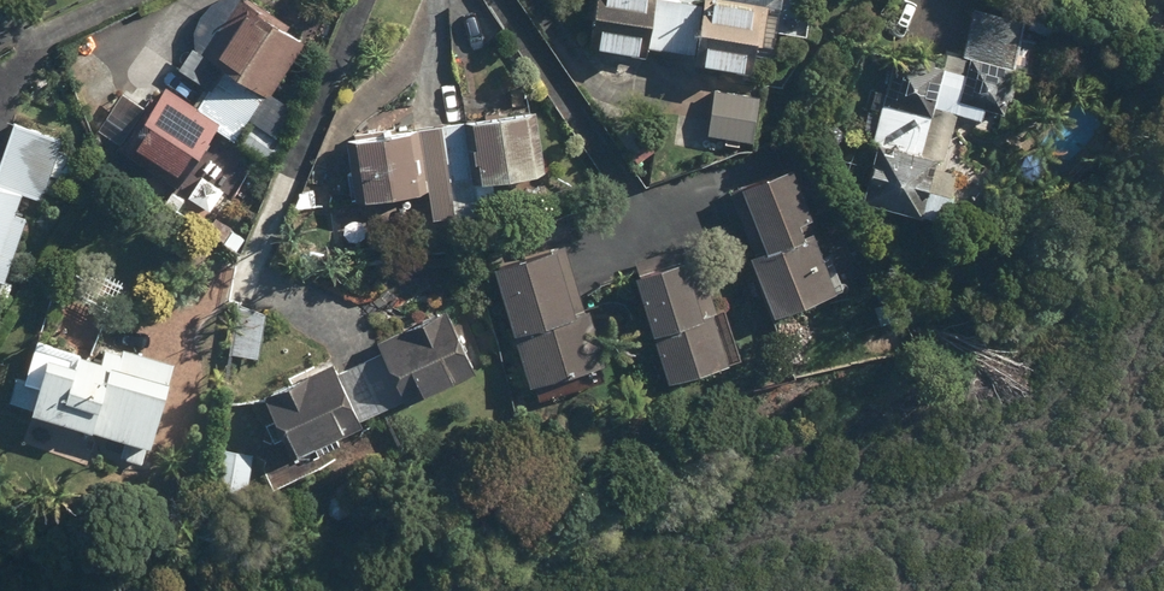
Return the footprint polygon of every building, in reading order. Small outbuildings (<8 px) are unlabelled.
[(194,59),(211,71),(250,98),(258,103),(262,106),(304,46),(239,0),(236,0),(194,59)] [(649,0),(584,0),(576,52),(639,63),(641,47),(649,0)] [(686,70),(752,81),(765,0),(695,0),(694,2),(682,0),(649,0),(641,47),(689,55),(686,70)] [(943,65),(880,53),(852,206),(939,222),(959,114),(995,121),(1014,12),(955,1),(943,65)] [(180,78),(170,92),(188,105),(213,123),(234,137),(258,103),(250,98),(211,71),(198,90),(180,78)] [(121,90),(89,135),(166,190),(213,123),(188,105),(170,92),(157,83),(141,105),(121,90)] [(751,97),(704,90),(697,140),(744,146),(751,97)] [(532,121),(401,132),(340,137),(346,207),(403,202),(419,201),(421,226),(472,222),(469,182),(537,177),(532,121)] [(282,146),(251,123),(235,145),(266,167),(282,146)] [(0,147),(0,188),(33,200),(54,142),(8,125),(0,147)] [(1078,171),(1036,145),(1020,171),(1063,197),(1078,171)] [(784,171),(726,189),(747,256),(737,259),(757,321),(825,300),(784,171)] [(222,190),(194,174),(179,199),(207,215),(222,190)] [(33,200),(0,188),(0,290),(33,200)] [(566,318),(543,249),(481,270),(503,338),(566,318)] [(732,362),(718,311),(690,318),(675,262),(621,276),(638,339),(645,337),(657,382),(732,362)] [(263,312),(231,307),(224,352),(256,357),(263,312)] [(331,438),(471,372),(443,312),(249,404),(284,479),(338,453),(331,438)] [(598,367),(584,323),(501,350),(515,394),(598,367)] [(7,404),(25,410),(137,447),(165,362),(101,341),(94,362),(28,341),(7,404)] [(248,450),(210,445),(205,489),(243,494),(248,450)]
